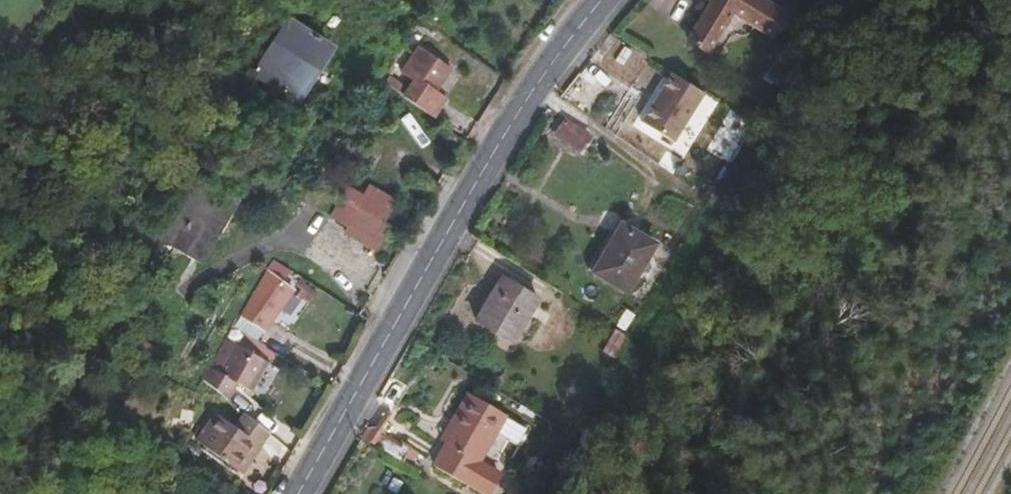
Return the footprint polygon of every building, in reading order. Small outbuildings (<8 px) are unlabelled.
[(747,0),(718,0),(722,3),(716,12),(711,8),(688,46),(707,57),(733,15),(763,34),(767,27),(774,31),(781,21),(747,0)] [(722,3),(718,0),(708,0),(705,5),(711,8),(716,12),(722,3)] [(315,43),(276,20),(242,77),(281,100),(315,43)] [(438,87),(452,67),(420,44),(402,70),(414,79),(403,94),(433,116),(443,101),(433,94),(438,87)] [(448,94),(438,87),(433,94),(443,101),(448,94)] [(685,113),(651,93),(626,133),(660,154),(685,113)] [(597,134),(572,118),(563,132),(588,148),(597,134)] [(730,157),(741,142),(726,130),(715,145),(730,157)] [(190,258),(205,232),(198,228),(216,198),(185,180),(148,243),(166,253),(170,246),(190,258)] [(378,230),(395,201),(370,186),(364,197),(347,187),(331,216),(349,227),(346,232),(376,249),(384,234),(378,230)] [(205,232),(222,202),(216,198),(198,228),(205,232)] [(621,298),(649,250),(614,230),(586,278),(621,298)] [(190,258),(170,246),(166,253),(186,265),(190,258)] [(275,311),(287,290),(260,274),(234,318),(262,334),(270,320),(266,318),(271,309),(275,311)] [(505,348),(530,305),(494,284),(469,327),(505,348)] [(255,358),(230,343),(218,363),(249,382),(257,369),(251,365),(255,358)] [(257,369),(261,361),(255,358),(251,365),(257,369)] [(249,382),(218,363),(212,373),(204,368),(194,386),(220,402),(229,385),(243,393),(249,382)] [(467,461),(496,414),(457,390),(444,411),(450,414),(434,439),(420,462),(453,482),(467,461)] [(434,439),(450,414),(444,411),(429,436),(434,439)] [(237,468),(253,441),(259,444),(267,431),(240,414),(232,426),(211,413),(194,442),(237,468)] [(242,471),(259,444),(253,441),(237,468),(242,471)] [(467,461),(453,482),(472,493),(473,493),(486,473),(467,461)]
